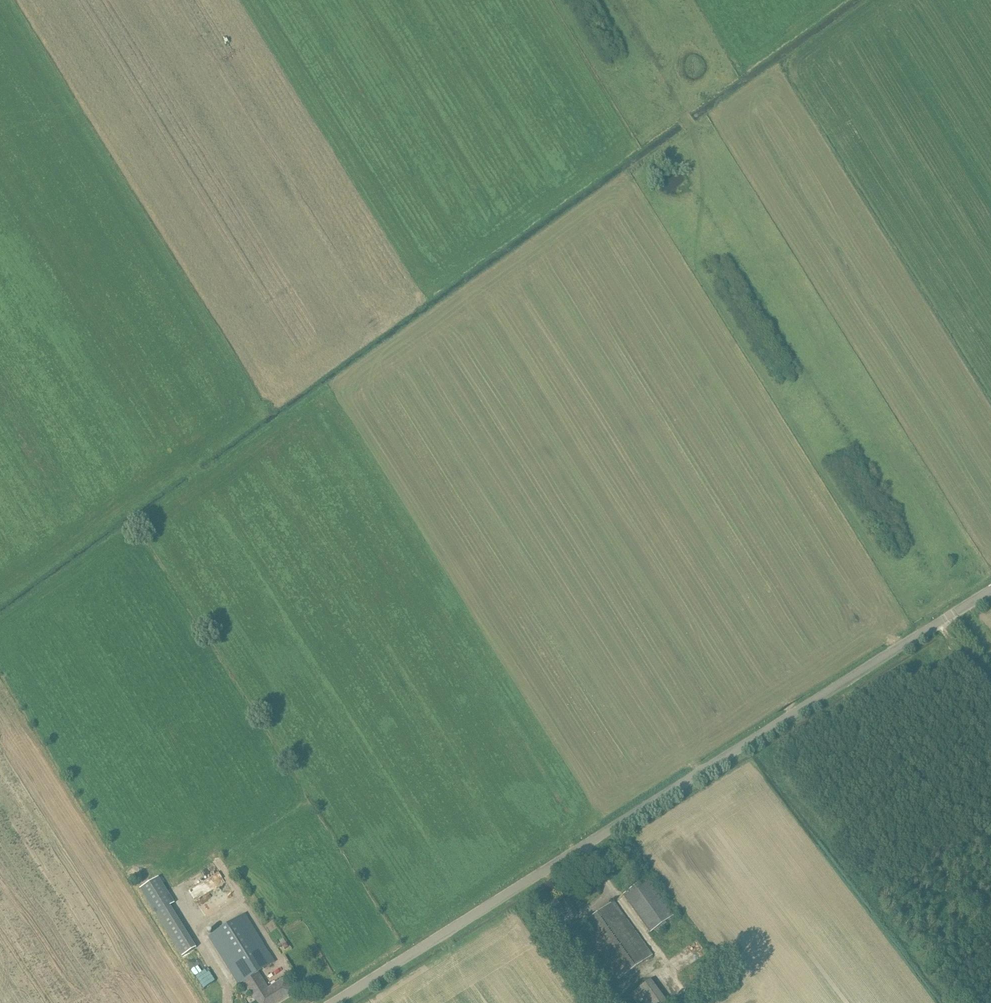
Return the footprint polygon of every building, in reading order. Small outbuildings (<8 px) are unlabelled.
[(193,876),(196,880),(187,884),(194,897),(225,880),(219,870),(209,876),(205,869),(193,876)] [(141,889),(156,914),(170,906),(175,903),(160,878),(141,889)] [(673,916),(646,878),(623,894),(650,932),(673,916)] [(206,912),(213,910),(207,894),(201,896),(206,912)] [(652,955),(613,901),(580,925),(619,979),(652,955)] [(245,914),(210,936),(234,976),(239,984),(247,979),(251,985),(247,988),(257,1002),(277,1002),(293,993),(285,979),(277,983),(279,986),(267,995),(258,981),(262,979),(257,973),(274,962),(268,952),(245,914)] [(650,981),(631,995),(637,1002),(666,1002),(650,981)]
